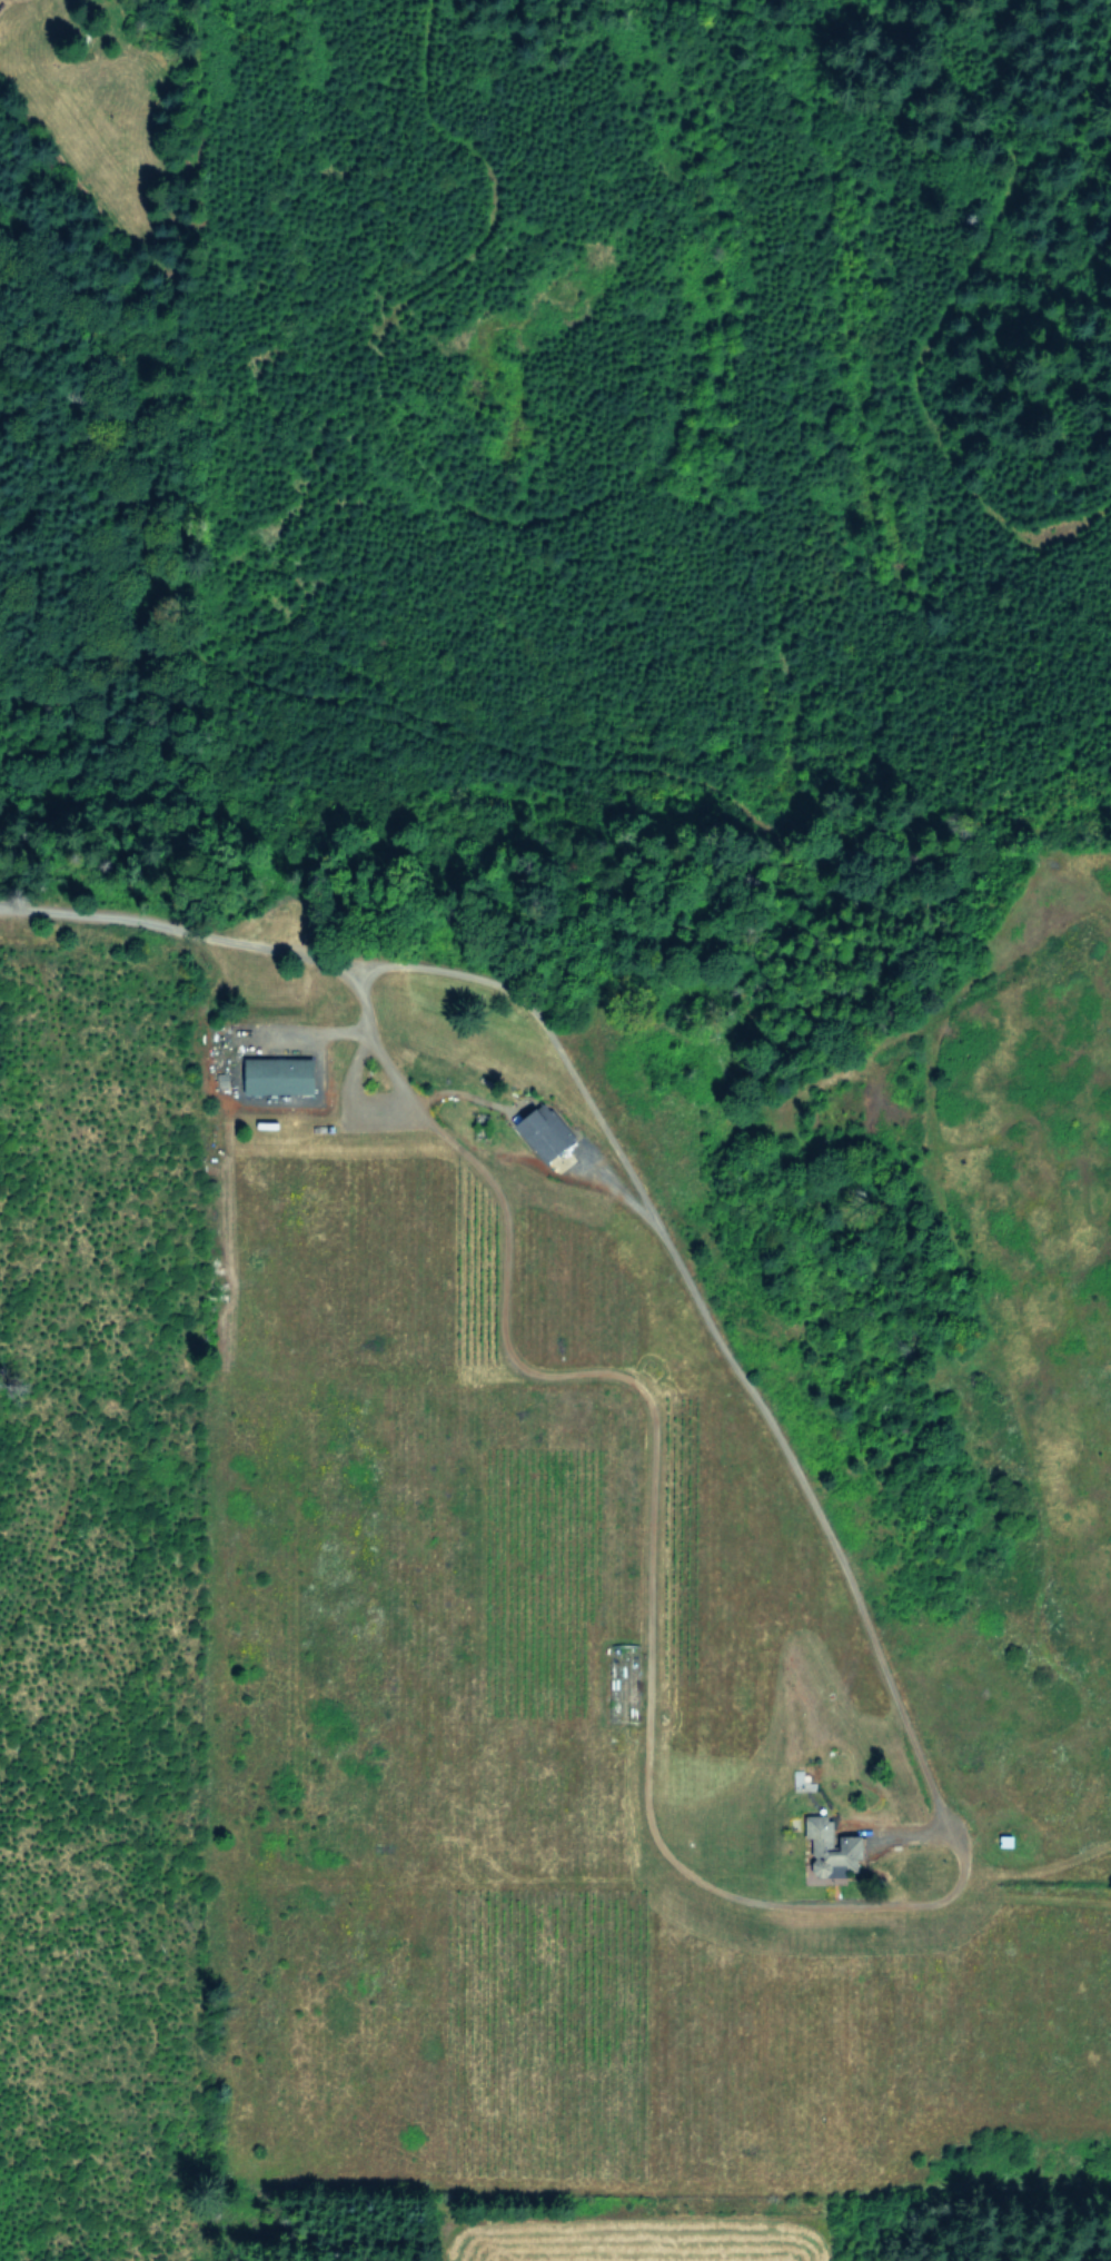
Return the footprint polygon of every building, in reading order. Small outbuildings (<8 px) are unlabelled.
[(318,1093),(317,1057),(248,1058),(248,1094),(318,1093)] [(545,1163),(576,1142),(550,1102),(519,1123),(545,1163)] [(799,1816),(800,1838),(806,1838),(807,1877),(840,1875),(839,1868),(852,1868),(851,1859),(855,1858),(854,1837),(827,1838),(826,1814),(799,1816)]
